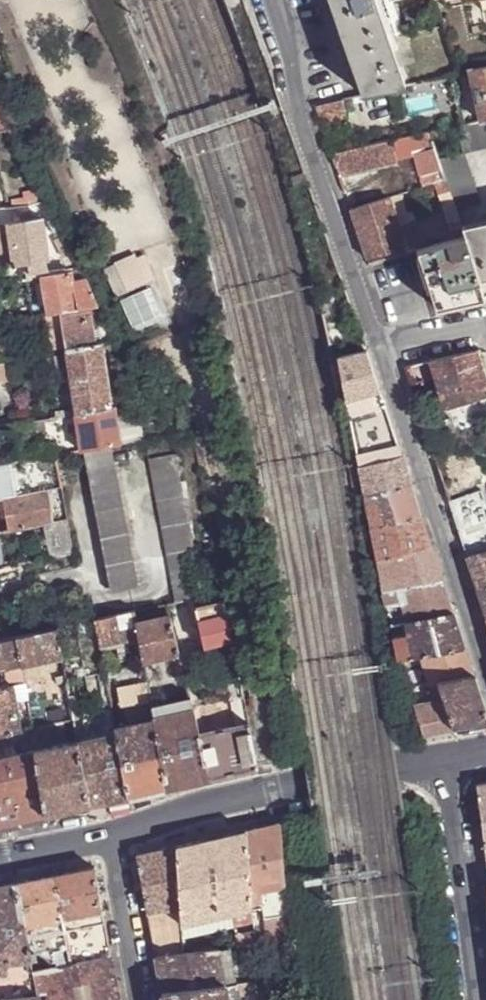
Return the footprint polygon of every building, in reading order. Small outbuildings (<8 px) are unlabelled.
[(352,59),(364,94),(407,85),(379,1),(382,0),(331,0),(352,59)] [(471,71),(481,120),(485,119),(485,68),(471,71)] [(315,106),(320,122),(349,115),(345,99),(315,106)] [(10,133),(0,113),(0,134),(10,133)] [(481,120),(455,126),(463,149),(463,150),(485,145),(485,119),(481,120)] [(397,160),(396,155),(413,151),(409,135),(331,152),(335,165),(346,163),(347,171),(397,160)] [(438,155),(446,179),(455,206),(481,200),(473,176),(463,150),(463,149),(438,155)] [(306,179),(303,171),(289,176),(292,184),(306,179)] [(435,182),(455,237),(464,234),(461,224),(455,206),(446,179),(435,182)] [(28,204),(43,202),(36,189),(25,190),(28,204)] [(404,192),(389,197),(399,223),(413,218),(404,192)] [(362,247),(366,259),(406,245),(405,242),(420,237),(413,218),(399,223),(389,197),(350,210),(362,247)] [(0,225),(0,268),(28,264),(47,261),(49,260),(42,219),(0,225)] [(461,224),(464,234),(485,296),(485,219),(461,224)] [(60,259),(73,255),(58,229),(49,235),(60,259)] [(416,249),(433,297),(436,307),(485,296),(464,234),(455,237),(423,247),(416,249)] [(406,245),(407,252),(416,249),(423,247),(420,237),(405,242),(406,245)] [(47,266),(47,261),(28,264),(28,269),(29,274),(48,271),(47,266)] [(14,272),(16,282),(42,278),(66,274),(64,263),(47,266),(48,271),(29,274),(28,269),(14,272)] [(88,308),(97,308),(87,283),(75,285),(71,273),(66,274),(42,278),(49,315),(88,308)] [(54,352),(66,350),(94,345),(88,308),(49,315),(54,352)] [(111,343),(94,345),(66,350),(76,414),(113,408),(105,367),(120,365),(111,343)] [(336,358),(345,401),(380,391),(370,362),(366,350),(336,358)] [(430,360),(435,376),(445,409),(485,397),(485,381),(476,350),(447,356),(430,360)] [(13,381),(10,360),(0,361),(0,384),(13,381)] [(430,360),(418,362),(424,379),(435,376),(430,360)] [(403,368),(409,384),(424,379),(418,362),(405,365),(403,368)] [(123,443),(121,433),(138,430),(134,407),(117,409),(117,407),(113,408),(76,414),(82,451),(84,450),(111,445),(123,443)] [(87,471),(92,470),(115,592),(138,588),(111,445),(84,450),(87,471)] [(401,453),(398,445),(383,449),(385,458),(401,453)] [(357,456),(359,465),(375,461),(372,452),(357,456)] [(203,598),(200,576),(177,454),(150,459),(176,602),(203,598)] [(3,499),(60,487),(55,455),(0,465),(0,500),(3,499)] [(408,475),(404,464),(361,476),(365,497),(411,485),(408,475)] [(416,499),(411,485),(365,497),(372,528),(422,516),(416,499)] [(3,499),(10,533),(67,521),(60,487),(3,499)] [(426,529),(422,516),(372,528),(378,560),(433,548),(426,529)] [(437,562),(433,548),(378,560),(385,594),(444,581),(437,562)] [(478,588),(485,586),(485,551),(467,555),(475,580),(478,588)] [(20,582),(17,566),(0,570),(0,587),(20,582)] [(401,606),(404,613),(390,616),(392,628),(403,625),(455,614),(448,596),(444,581),(385,594),(388,609),(401,606)] [(478,588),(484,608),(485,613),(485,586),(478,588)] [(233,640),(224,592),(193,601),(203,648),(233,640)] [(9,603),(0,605),(0,612),(11,610),(9,603)] [(403,625),(406,636),(395,638),(400,662),(413,658),(466,647),(460,631),(455,614),(403,625)] [(99,648),(137,640),(134,623),(132,616),(94,624),(99,648)] [(141,662),(177,653),(168,616),(134,623),(137,640),(141,662)] [(21,667),(61,658),(55,632),(15,641),(21,667)] [(235,649),(233,640),(203,648),(204,656),(235,649)] [(21,667),(15,641),(0,643),(0,672),(21,667)] [(471,663),(466,647),(413,658),(417,669),(426,667),(431,685),(440,684),(475,676),(471,663)] [(139,708),(149,706),(146,691),(143,674),(133,677),(139,708)] [(475,676),(440,684),(445,700),(456,730),(472,727),(485,725),(485,708),(482,697),(475,676)] [(193,710),(157,717),(156,710),(163,708),(162,702),(189,697),(185,681),(146,691),(149,706),(152,721),(166,790),(189,785),(209,781),(198,734),(193,710)] [(31,729),(32,731),(40,729),(32,684),(24,687),(31,729)] [(445,700),(440,684),(431,685),(409,690),(414,706),(445,700)] [(20,731),(13,687),(0,690),(0,735),(20,731)] [(157,717),(193,710),(189,697),(162,702),(163,708),(156,710),(157,717)] [(442,733),(456,730),(445,700),(414,706),(424,736),(442,733)] [(193,710),(198,734),(219,730),(214,705),(193,710)] [(99,729),(114,726),(112,714),(97,717),(99,729)] [(149,794),(166,790),(152,721),(128,727),(115,730),(116,735),(128,798),(149,794)] [(258,770),(250,724),(235,726),(219,730),(198,734),(209,781),(240,774),(258,770)] [(0,735),(0,760),(16,756),(15,749),(34,745),(32,731),(31,729),(20,731),(0,735)] [(109,803),(128,798),(116,735),(77,743),(89,807),(109,803)] [(66,812),(89,807),(77,743),(65,746),(35,752),(46,817),(66,812)] [(46,817),(35,752),(16,756),(0,760),(0,827),(34,819),(46,817)] [(484,856),(485,856),(485,785),(475,788),(482,842),(484,856)] [(284,890),(280,825),(245,833),(249,895),(261,893),(262,907),(266,906),(268,944),(284,942),(293,941),(284,890)] [(176,848),(182,925),(186,940),(192,938),(215,933),(212,918),(250,910),(249,895),(245,833),(206,842),(176,848)] [(186,940),(182,925),(176,848),(159,852),(137,857),(156,959),(186,955),(185,947),(188,946),(186,940)] [(55,878),(63,920),(102,912),(94,870),(74,874),(55,878)] [(72,964),(63,920),(55,878),(39,881),(16,885),(29,956),(49,952),(51,967),(72,964)] [(36,996),(32,971),(31,970),(29,961),(30,961),(29,956),(16,885),(0,888),(0,999),(13,999),(36,996)] [(63,920),(72,964),(110,957),(102,912),(63,920)] [(231,949),(253,946),(252,934),(238,936),(238,941),(230,943),(231,949)] [(237,984),(231,949),(219,951),(226,986),(237,984)] [(226,986),(219,951),(196,954),(186,955),(156,959),(160,979),(162,994),(226,986)] [(36,996),(37,997),(45,995),(47,999),(119,999),(116,986),(110,957),(72,964),(51,967),(32,971),(36,996)] [(237,984),(226,986),(229,999),(240,999),(237,984)] [(226,986),(162,994),(163,999),(229,999),(226,986)]
